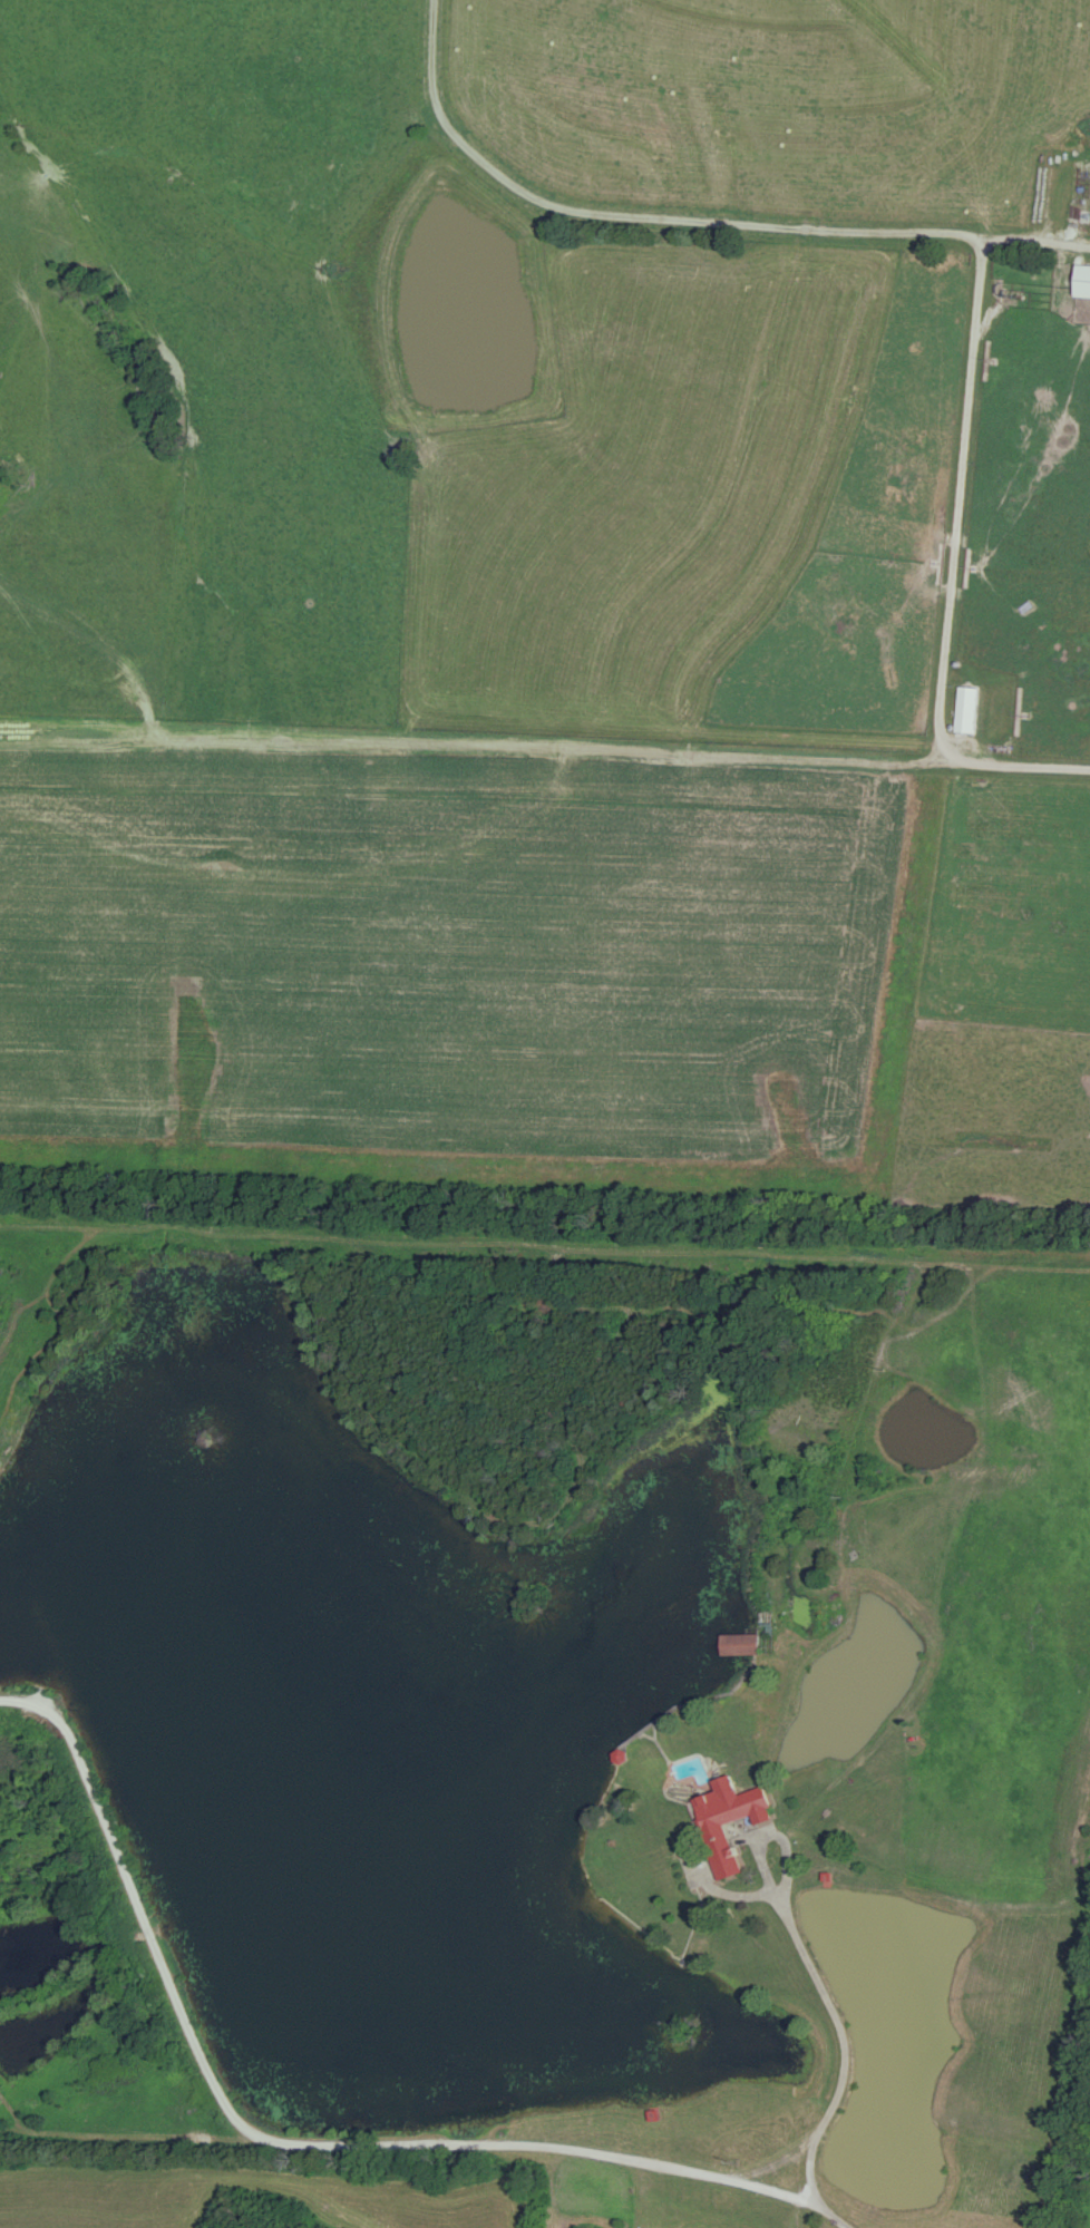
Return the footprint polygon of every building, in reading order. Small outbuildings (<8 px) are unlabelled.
[(1075,161),(1069,223),(1089,225),(1089,163),(1075,161)] [(977,687),(956,687),(956,735),(977,735),(977,687)] [(719,1633),(719,1656),(758,1656),(758,1633),(719,1633)] [(717,1881),(741,1873),(726,1824),(751,1816),(754,1826),(773,1820),(762,1787),(738,1794),(736,1787),(716,1793),(719,1802),(695,1810),(717,1881)]
